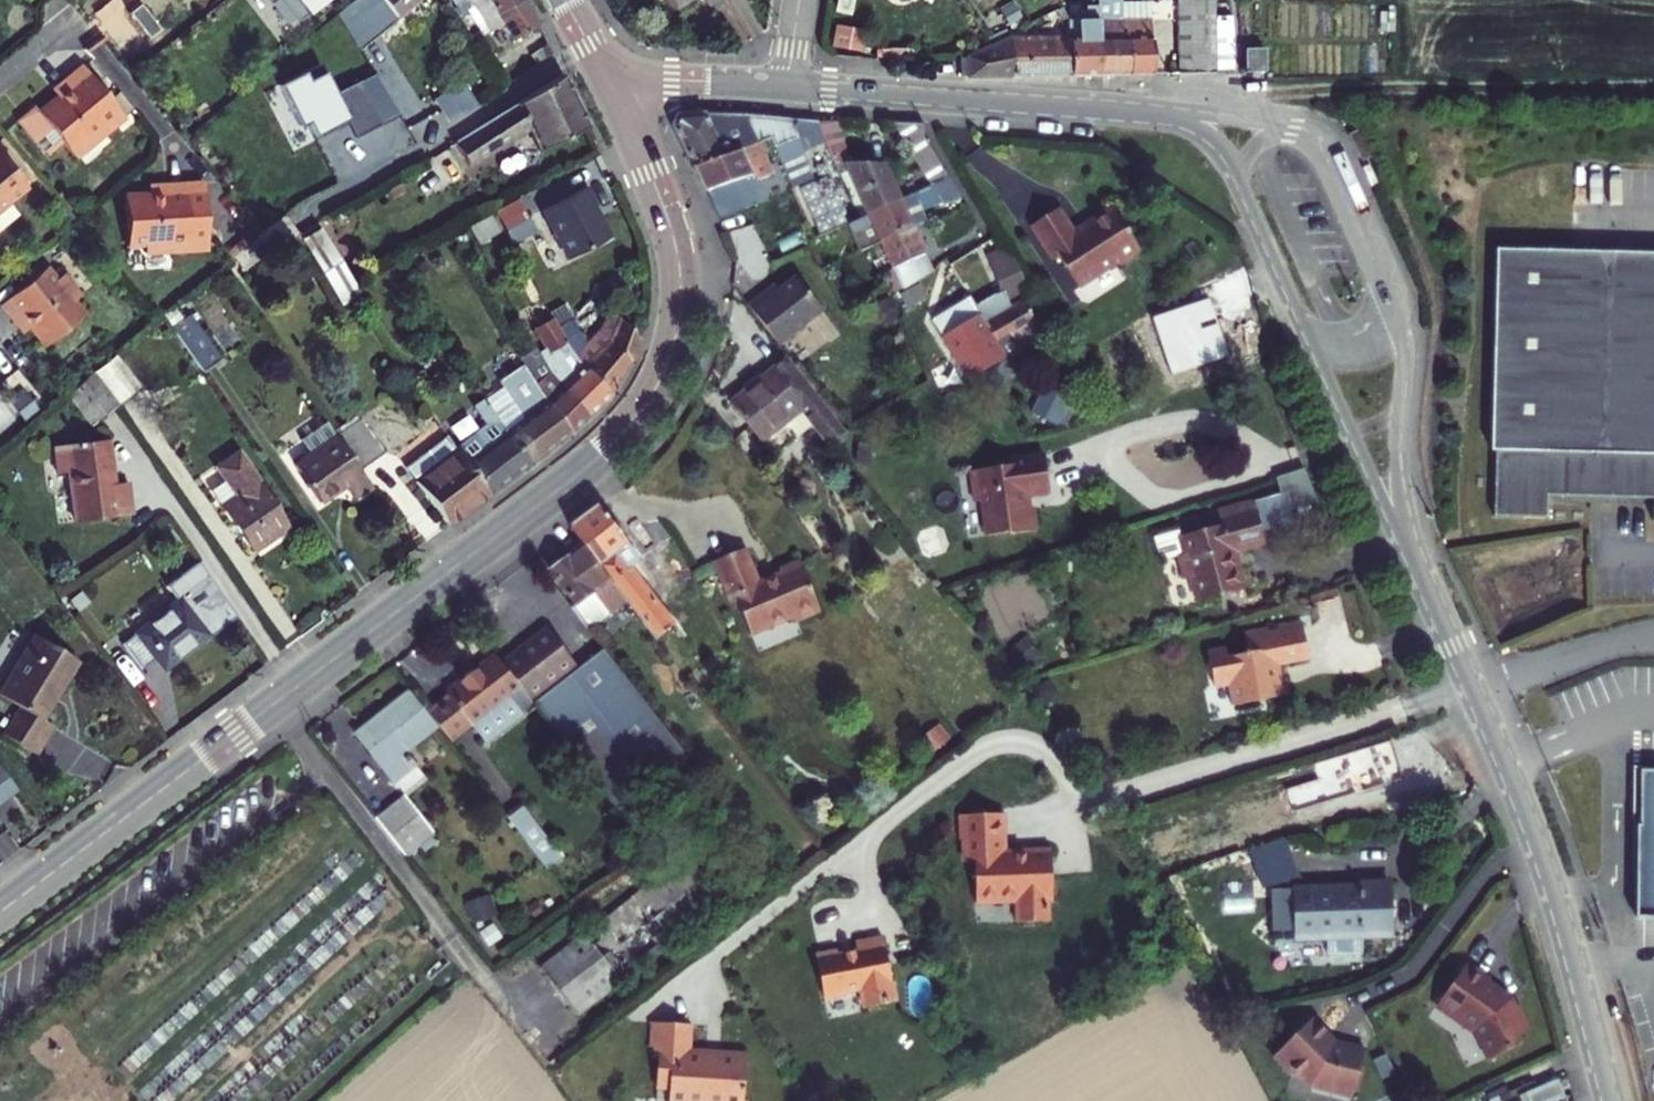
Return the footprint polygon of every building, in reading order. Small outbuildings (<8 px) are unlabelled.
[(345,2),(352,10),(346,14),(367,38),(412,0),(348,0),(345,2)] [(440,16),(451,11),(446,0),(433,0),(440,16)] [(451,11),(453,15),(466,8),(480,32),(498,22),(499,24),(503,21),(495,9),(510,0),(446,0),(451,11)] [(519,0),(510,0),(495,9),(503,21),(499,24),(505,36),(531,20),(519,0)] [(680,14),(701,0),(671,0),(680,14)] [(716,11),(732,1),(731,0),(709,0),(716,11)] [(1069,8),(1081,0),(1065,0),(1069,8)] [(1077,74),(1104,74),(1104,21),(1104,0),(1081,0),(1069,8),(1075,21),(1076,23),(1076,37),(1077,74)] [(465,41),(480,32),(466,8),(453,15),(465,41)] [(1065,25),(1075,21),(1069,8),(1059,13),(1065,25)] [(1183,14),(1183,72),(1200,71),(1199,40),(1199,14),(1183,14)] [(1134,37),(1125,20),(1119,21),(1104,21),(1104,74),(1134,73),(1134,37)] [(1152,73),(1158,73),(1158,20),(1125,20),(1134,37),(1134,73),(1152,73)] [(838,23),(835,43),(853,46),(856,26),(838,23)] [(1061,74),(1077,74),(1076,37),(1019,38),(1018,74),(1061,74)] [(1018,74),(1019,38),(1013,39),(975,57),(975,65),(968,65),(968,74),(1018,74)] [(1200,71),(1220,71),(1220,40),(1199,40),(1200,71)] [(1220,40),(1220,71),(1240,71),(1238,40),(1220,40)] [(1273,49),(1253,48),(1253,71),(1273,72),(1273,49)] [(67,154),(115,114),(120,120),(129,113),(113,94),(104,101),(70,61),(55,74),(62,82),(49,93),(30,108),(25,102),(7,117),(35,149),(42,150),(55,139),(67,154)] [(356,132),(397,117),(380,71),(334,88),(325,62),(280,78),(297,123),(308,119),(313,133),(351,119),(356,132)] [(451,138),(453,141),(464,162),(524,128),(572,102),(558,73),(499,110),(451,138)] [(62,82),(55,74),(42,85),(49,93),(62,82)] [(444,123),(472,105),(456,81),(429,100),(444,123)] [(572,102),(524,128),(535,150),(583,124),(572,102)] [(861,218),(860,216),(815,116),(770,114),(748,113),(691,120),(678,122),(675,123),(672,125),(671,128),(671,131),(672,133),(695,178),(739,158),(767,146),(770,153),(810,244),(814,253),(854,223),(861,218)] [(815,116),(860,216),(861,218),(868,214),(903,196),(887,162),(859,161),(839,118),(815,116)] [(891,120),(924,184),(948,172),(925,133),(925,122),(891,120)] [(739,158),(695,178),(719,227),(760,208),(751,189),(769,181),(758,158),(770,153),(767,146),(739,158)] [(0,149),(0,204),(27,181),(0,149)] [(488,171),(485,164),(472,171),(475,178),(488,171)] [(916,226),(930,219),(924,209),(944,198),(946,201),(963,192),(948,172),(924,184),(903,196),(868,214),(883,243),(916,226)] [(583,177),(541,200),(567,249),(607,227),(590,196),(592,194),(583,177)] [(146,254),(207,251),(204,186),(168,187),(169,195),(152,196),(127,197),(129,247),(146,246),(146,254)] [(510,192),(486,205),(506,237),(529,224),(510,192)] [(869,251),(883,243),(868,214),(861,218),(854,223),(869,251)] [(1058,255),(1081,293),(1121,269),(1123,272),(1145,259),(1117,214),(1089,231),(1091,234),(1079,241),(1063,214),(1035,231),(1052,259),(1058,255)] [(259,233),(251,239),(264,255),(287,237),(286,236),(275,220),(259,233)] [(286,236),(287,237),(336,312),(356,297),(346,282),(331,260),(319,242),(306,222),(286,236)] [(894,265),(884,269),(893,287),(936,264),(916,226),(883,243),(894,265)] [(988,255),(993,265),(1009,255),(1004,245),(988,255)] [(1016,265),(1009,255),(993,265),(1005,290),(975,306),(984,321),(972,327),(993,365),(997,362),(1007,356),(1046,335),(1028,299),(1032,297),(1016,265)] [(1497,258),(1494,460),(1498,460),(1497,526),(1551,527),(1551,505),(1653,506),(1653,260),(1497,258)] [(21,314),(33,327),(52,350),(92,317),(79,302),(85,297),(67,276),(62,280),(51,266),(28,285),(3,306),(14,320),(21,314)] [(748,318),(778,357),(824,323),(798,289),(767,313),(763,307),(748,318)] [(971,378),(993,365),(972,327),(984,321),(975,306),(973,303),(939,322),(971,378)] [(21,314),(14,320),(25,333),(33,327),(21,314)] [(568,340),(553,315),(531,327),(546,353),(568,340)] [(188,319),(171,333),(199,372),(218,359),(188,319)] [(627,356),(633,340),(621,321),(610,334),(605,329),(587,349),(582,343),(573,348),(577,355),(583,366),(606,392),(613,382),(627,356)] [(493,358),(505,376),(521,403),(539,391),(532,381),(522,366),(511,347),(493,358)] [(564,363),(577,355),(573,348),(560,356),(564,363)] [(139,391),(116,358),(95,373),(117,405),(139,391)] [(583,366),(560,388),(585,413),(600,400),(606,392),(583,366)] [(546,400),(568,429),(585,413),(560,388),(548,370),(532,381),(539,391),(546,400)] [(846,445),(788,370),(730,413),(760,453),(787,435),(796,448),(810,438),(826,460),(832,456),(846,445)] [(1048,379),(1034,408),(1069,424),(1083,395),(1048,379)] [(490,491),(526,462),(506,433),(492,412),(483,398),(474,404),(487,424),(453,446),(464,464),(485,494),(490,491)] [(327,426),(336,439),(372,414),(362,400),(327,426)] [(568,429),(546,400),(506,433),(526,462),(568,429)] [(336,439),(361,473),(396,448),(372,414),(336,439)] [(336,439),(327,426),(302,443),(312,457),(295,470),(321,505),(343,490),(353,504),(373,490),(361,473),(336,439)] [(119,480),(112,435),(57,443),(61,472),(73,470),(80,518),(136,510),(131,478),(119,480)] [(485,494),(464,464),(453,446),(449,441),(405,471),(441,525),(485,494)] [(222,507),(254,554),(289,526),(240,455),(219,470),(228,482),(237,496),(222,507)] [(976,501),(979,533),(1003,531),(1003,534),(1031,532),(1028,508),(1023,508),(1022,496),(1045,493),(1041,457),(1006,460),(1006,465),(965,470),(968,502),(976,501)] [(222,507),(237,496),(228,482),(212,493),(222,507)] [(1288,491),(1256,500),(1262,522),(1294,514),(1288,491)] [(1247,587),(1241,568),(1236,570),(1231,555),(1237,553),(1267,544),(1257,510),(1221,521),(1222,526),(1182,538),(1187,555),(1178,558),(1185,581),(1194,578),(1201,601),(1247,587)] [(566,535),(575,547),(610,591),(624,610),(633,622),(653,648),(667,636),(678,628),(644,584),(634,571),(634,563),(615,539),(595,513),(566,535)] [(610,591),(575,547),(564,555),(569,562),(546,580),(573,614),(584,628),(597,630),(624,610),(610,591)] [(797,569),(776,577),(778,581),(755,590),(740,556),(711,568),(729,611),(734,609),(747,640),(790,623),(792,628),(817,618),(797,569)] [(172,585),(182,599),(211,576),(202,563),(172,585)] [(211,576),(182,599),(138,633),(124,644),(142,669),(156,659),(164,669),(209,635),(233,617),(238,614),(211,576)] [(1275,628),(1276,636),(1301,632),(1300,623),(1275,628)] [(5,685),(2,689),(12,695),(21,700),(19,703),(4,728),(38,749),(46,737),(55,721),(44,715),(81,656),(39,628),(5,685)] [(1229,686),(1233,708),(1286,698),(1283,681),(1275,681),(1273,668),(1280,667),(1307,662),(1301,632),(1276,636),(1267,638),(1265,630),(1242,635),(1246,656),(1224,660),(1224,664),(1208,667),(1212,690),(1229,686)] [(516,654),(501,666),(533,707),(601,797),(613,814),(681,762),(668,746),(600,657),(579,673),(547,631),(525,648),(527,650),(519,656),(516,654)] [(518,717),(533,707),(501,666),(496,659),(449,694),(451,696),(477,730),(479,733),(512,708),(518,717)] [(1275,681),(1283,681),(1280,667),(1273,668),(1275,681)] [(411,749),(443,725),(433,711),(419,693),(367,733),(402,780),(413,795),(434,779),(423,764),(411,749)] [(477,730),(451,696),(433,711),(443,725),(459,745),(477,730)] [(919,742),(930,756),(943,745),(932,732),(919,742)] [(1354,774),(1363,808),(1432,792),(1422,756),(1354,774)] [(18,785),(0,762),(0,799),(18,785)] [(1649,773),(1648,829),(1646,829),(1645,920),(1653,920),(1653,773),(1649,773)] [(386,822),(413,855),(443,832),(417,799),(386,822)] [(513,816),(553,869),(568,858),(528,805),(513,816)] [(964,846),(960,846),(961,862),(973,862),(974,905),(1016,904),(1016,924),(1047,923),(1046,904),(1051,904),(1050,874),(1050,853),(1028,854),(1028,860),(1003,861),(1003,854),(1002,824),(964,825),(964,846)] [(1253,844),(1261,885),(1299,877),(1292,837),(1253,844)] [(552,969),(591,1017),(737,898),(698,850),(552,969)] [(1360,889),(1297,890),(1298,942),(1326,941),(1326,958),(1364,957),(1364,940),(1392,940),(1392,883),(1360,883),(1360,889)] [(842,955),(820,959),(827,1001),(845,998),(844,995),(865,992),(868,1011),(899,1006),(889,942),(861,946),(863,956),(843,960),(842,955)] [(1467,971),(1436,1007),(1451,1020),(1448,1024),(1463,1037),(1469,1037),(1480,1068),(1510,1058),(1508,1050),(1522,1046),(1513,1018),(1510,1019),(1508,1011),(1487,993),(1489,991),(1467,971)] [(1277,1060),(1294,1078),(1305,1079),(1312,1089),(1349,1100),(1354,1100),(1369,1055),(1346,1048),(1346,1050),(1339,1048),(1336,1045),(1338,1043),(1317,1021),(1277,1060)] [(656,1057),(665,1057),(666,1029),(658,1028),(656,1057)] [(713,1059),(714,1055),(700,1054),(701,1031),(666,1029),(665,1057),(668,1057),(666,1090),(679,1091),(678,1100),(752,1100),(754,1062),(728,1060),(728,1066),(713,1065),(713,1059)] [(1564,1098),(1558,1083),(1531,1095),(1534,1100),(1557,1100),(1564,1098)]
